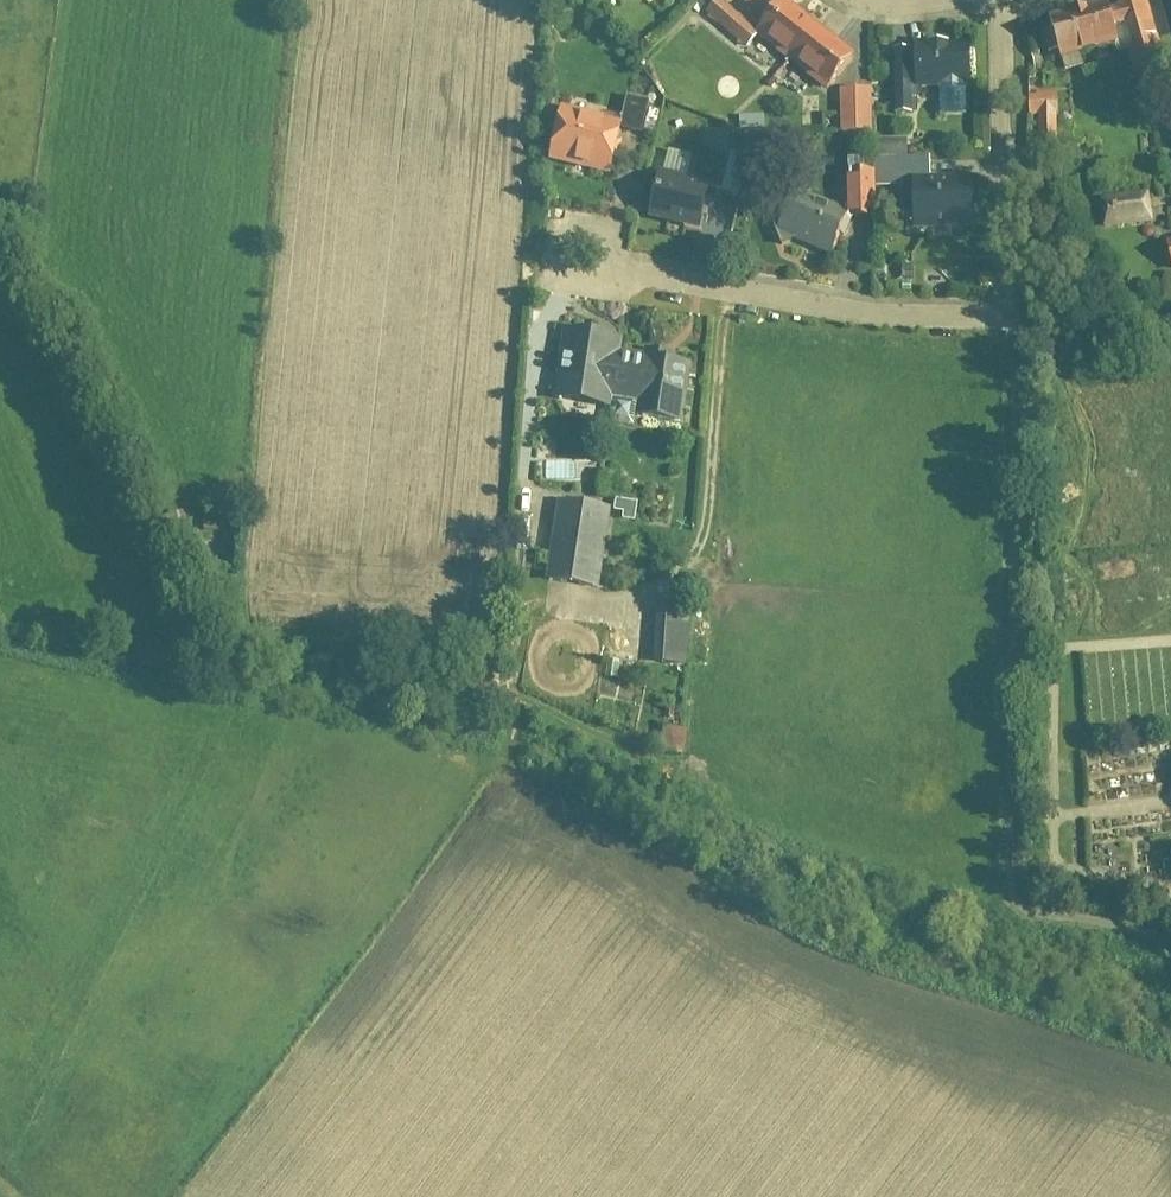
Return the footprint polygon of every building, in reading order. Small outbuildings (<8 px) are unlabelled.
[(715,0),(713,0),(701,14),(745,48),(754,36),(749,32),(768,9),(757,0),(744,0),(733,14),(715,0)] [(754,36),(823,91),(851,55),(829,38),(797,13),(781,0),(775,0),(768,9),(749,32),(754,36)] [(1045,23),(1056,60),(1059,59),(1063,74),(1082,69),(1079,59),(1111,49),(1113,56),(1124,53),(1131,79),(1163,70),(1146,13),(1143,0),(1139,0),(1106,10),(1105,6),(1045,23)] [(967,48),(913,49),(913,90),(937,90),(938,117),(963,117),(963,89),(967,89),(967,48)] [(891,50),(891,116),(909,116),(909,50),(891,50)] [(868,90),(838,91),(839,135),(869,134),(868,90)] [(1057,91),(1027,90),(1026,115),(1036,115),(1035,144),(1054,144),(1056,116),(1057,91)] [(619,121),(617,130),(639,134),(646,102),(624,97),(619,121)] [(619,121),(558,106),(545,160),(606,175),(617,130),(619,121)] [(726,155),(719,193),(738,197),(750,139),(701,129),(697,150),(726,155)] [(905,149),(875,149),(875,188),(901,188),(901,185),(928,185),(928,158),(905,158),(905,149)] [(873,170),(844,170),(844,216),(873,216),(873,170)] [(658,174),(648,221),(699,232),(709,185),(658,174)] [(970,188),(909,187),(909,230),(970,231),(970,188)] [(774,229),(767,233),(774,249),(793,240),(827,255),(842,217),(789,196),(774,229)] [(1146,200),(1100,200),(1100,229),(1146,229),(1146,200)] [(1162,250),(1170,265),(1170,247),(1162,250)] [(559,330),(549,408),(605,415),(607,401),(637,405),(634,421),(676,427),(684,360),(619,352),(621,338),(559,330)] [(606,513),(557,505),(544,584),(594,592),(606,513)] [(690,618),(667,616),(662,669),(686,671),(690,618)]
